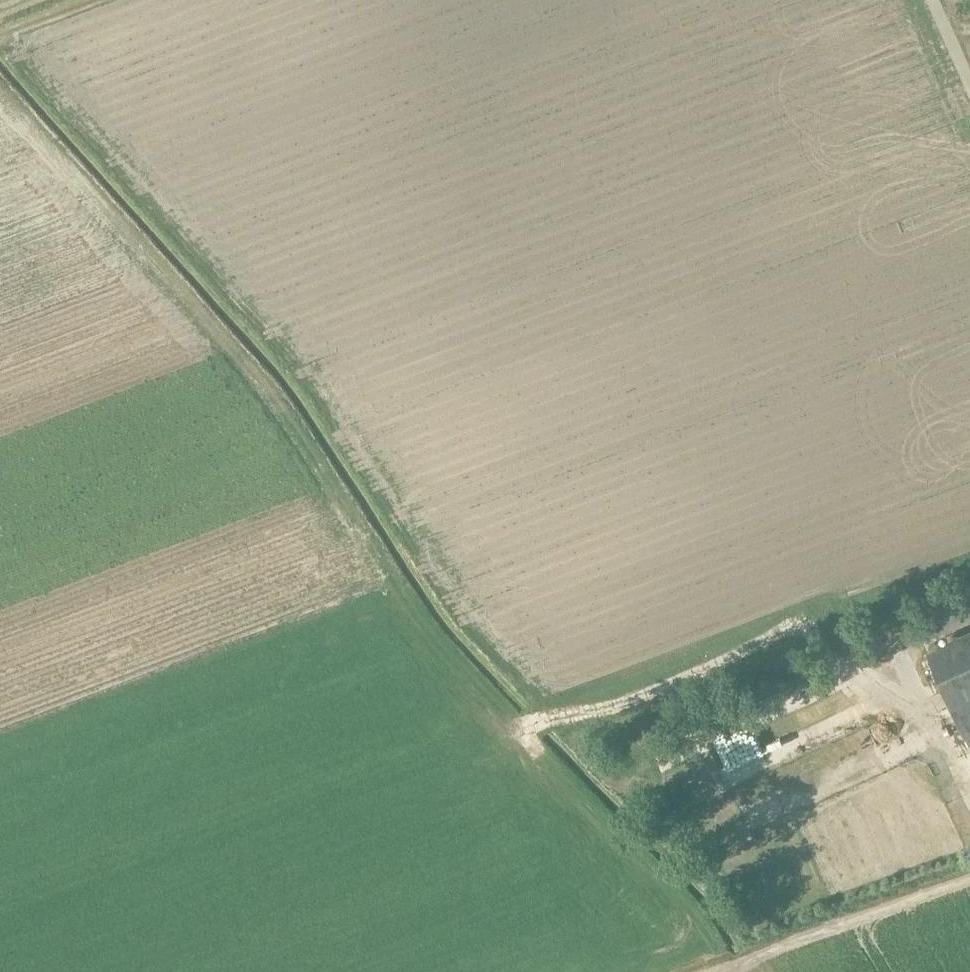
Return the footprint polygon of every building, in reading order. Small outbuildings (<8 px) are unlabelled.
[(969,746),(969,636),(928,655),(969,746)] [(824,698),(845,753),(874,742),(852,687),(824,698)] [(717,726),(679,740),(683,752),(721,737),(717,726)] [(789,836),(820,828),(817,820),(825,818),(813,777),(776,788),(789,836)] [(734,800),(748,833),(780,819),(766,786),(734,800)]
